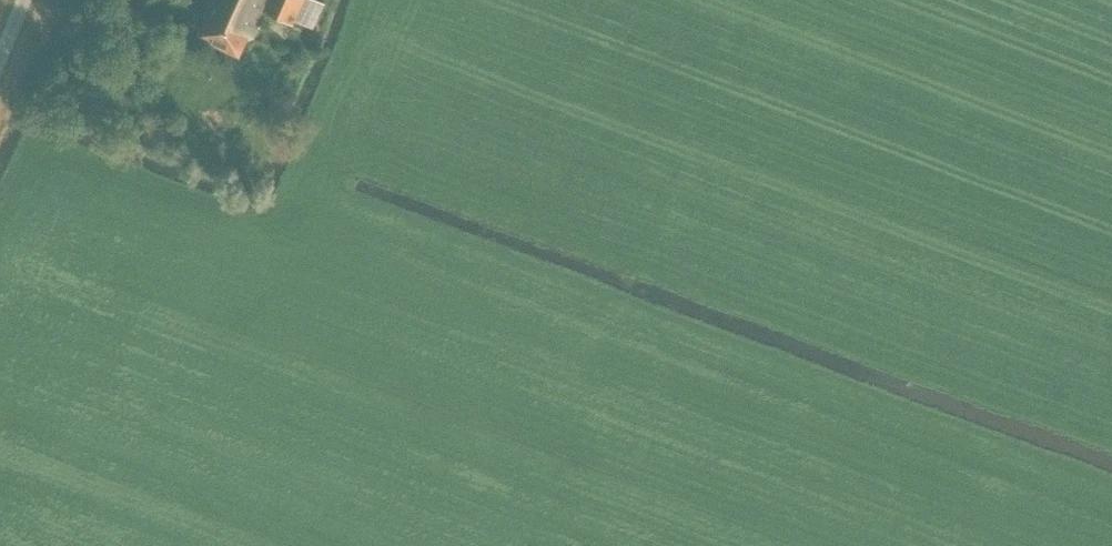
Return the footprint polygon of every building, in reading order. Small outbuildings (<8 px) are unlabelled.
[(256,31),(265,11),(292,24),(294,20),(310,27),(322,3),(315,0),(210,0),(212,1),(196,36),(239,56),(248,36),(253,38),(256,31)]
